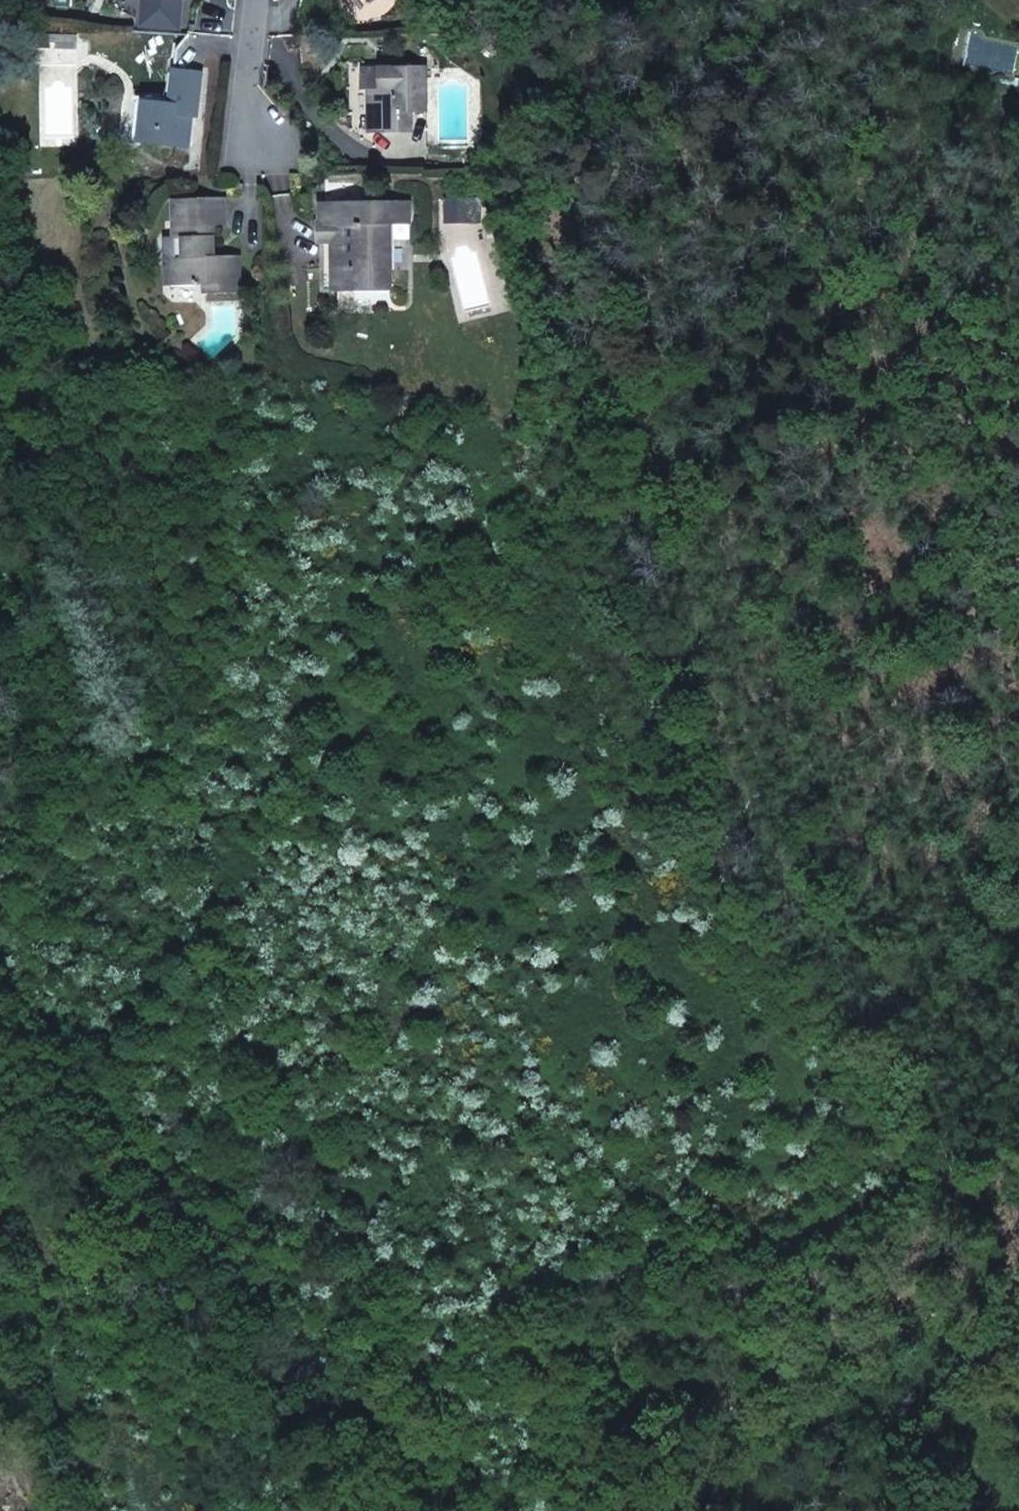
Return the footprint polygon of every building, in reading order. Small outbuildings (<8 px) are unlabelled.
[(365,69),(365,91),(370,90),(370,108),(376,108),(377,132),(400,132),(400,125),(412,125),(412,112),(429,112),(428,69),(392,69),(393,78),(383,78),(383,69),(365,69)] [(393,78),(392,69),(383,69),(383,78),(393,78)] [(143,124),(142,142),(189,146),(192,123),(188,123),(189,115),(193,116),(198,116),(202,74),(175,72),(172,106),(139,102),(137,123),(143,124)] [(168,268),(168,286),(206,285),(206,294),(240,293),(239,257),(215,257),(214,228),(225,227),(225,198),(191,199),(191,205),(175,206),(176,238),(177,259),(168,268)] [(447,200),(448,223),(467,223),(467,200),(447,200)] [(467,200),(467,223),(478,222),(477,200),(467,200)] [(319,242),(322,292),(356,292),(391,292),(390,225),(410,225),(409,202),(323,203),(324,224),(319,224),(319,242)] [(166,238),(168,268),(177,259),(176,238),(166,238)]
